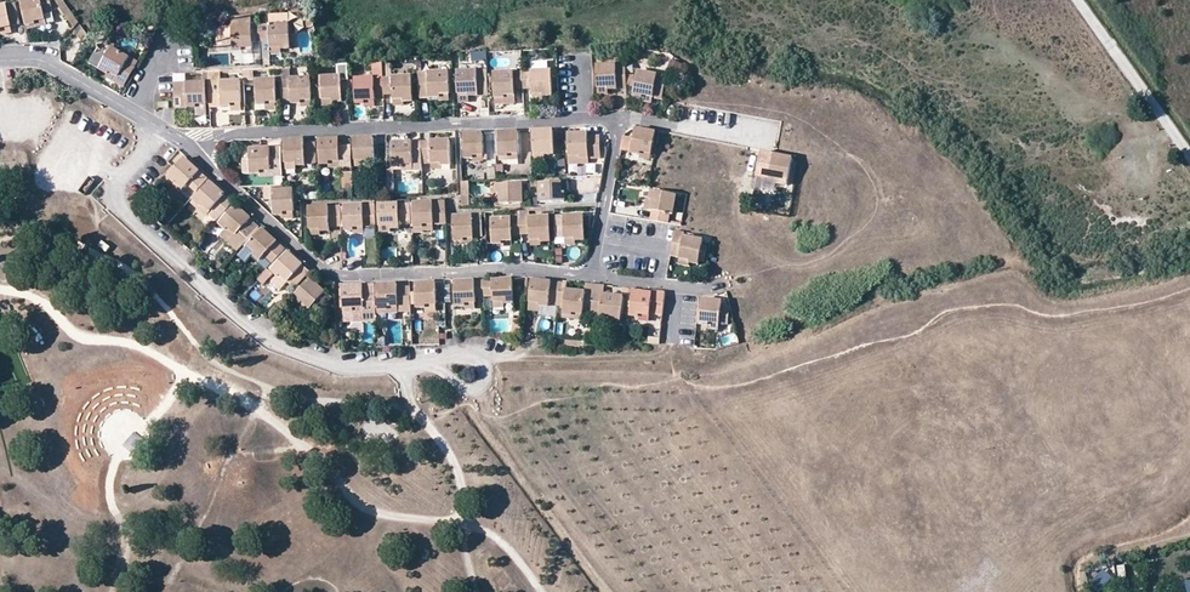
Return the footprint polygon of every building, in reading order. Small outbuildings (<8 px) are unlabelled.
[(52,0),(29,0),(22,1),(28,25),(36,23),(35,21),(46,19),(46,14),(54,12),(52,0)] [(12,26),(7,5),(0,6),(0,32),(2,31),(2,28),(12,26)] [(253,18),(234,19),(234,27),(235,38),(235,51),(244,51),(245,48),(255,48),(255,41),(264,41),(262,26),(253,27),(253,18)] [(28,25),(28,29),(47,25),(46,19),(35,21),(36,23),(28,25)] [(209,20),(194,22),(194,31),(210,29),(209,20)] [(293,49),(292,25),(262,26),(264,41),(273,41),(274,47),(285,46),(285,49),(293,49)] [(235,38),(234,27),(224,27),(219,32),(220,38),(235,38)] [(235,38),(220,38),(220,52),(235,51),(235,38)] [(101,69),(111,52),(110,51),(98,54),(96,53),(90,63),(101,69)] [(471,60),(485,59),(484,51),(471,52),(471,60)] [(136,66),(111,52),(101,69),(110,74),(111,71),(120,76),(128,81),(136,66)] [(264,67),(274,66),(274,53),(264,54),(264,67)] [(667,69),(676,73),(680,61),(671,58),(667,69)] [(596,65),(597,86),(608,86),(609,89),(626,88),(626,86),(626,75),(625,65),(617,65),(616,64),(596,65)] [(395,65),(387,65),(387,81),(396,80),(396,78),(395,65)] [(457,69),(458,91),(469,91),(469,94),(489,93),(488,68),(457,69)] [(110,74),(108,77),(117,82),(120,76),(111,71),(110,74)] [(534,89),(534,93),(545,92),(545,95),(554,95),(553,71),(525,72),(525,89),(534,89)] [(643,94),(653,96),(654,91),(664,92),(666,76),(638,71),(633,95),(642,97),(643,94)] [(256,82),(256,72),(247,73),(247,82),(256,82)] [(516,94),(516,89),(525,89),(525,72),(496,73),(496,97),(505,97),(505,94),(516,94)] [(213,108),(234,107),(233,104),(244,104),(243,82),(223,83),(223,74),(211,75),(213,108)] [(423,99),(442,98),(443,95),(454,96),(453,74),(422,74),(423,99)] [(324,79),(325,100),(336,100),(336,102),(345,102),(345,98),(352,98),(352,82),(344,82),(344,78),(324,79)] [(388,95),(397,95),(397,100),(408,100),(408,103),(417,102),(416,78),(396,78),(396,80),(387,81),(388,95)] [(294,104),(304,104),(304,101),(314,100),(314,79),(293,80),(293,82),(284,82),(285,102),(294,102),(294,104)] [(369,105),(368,101),(379,101),(379,99),(388,99),(388,95),(387,81),(378,81),(378,79),(358,80),(359,105),(369,105)] [(269,106),(269,102),(279,102),(279,81),(258,82),(260,106),(269,106)] [(178,109),(199,108),(199,105),(209,105),(208,83),(177,85),(178,109)] [(646,156),(647,152),(657,154),(661,133),(641,130),(637,153),(646,156)] [(538,132),(539,154),(549,153),(549,155),(558,155),(557,131),(538,132)] [(512,158),(513,155),(523,154),(522,133),(502,133),(503,157),(512,158)] [(477,159),(477,157),(487,156),(487,134),(468,135),(468,158),(477,159)] [(573,135),(574,156),(584,156),(585,158),(605,157),(604,137),(592,138),(592,134),(573,135)] [(377,138),(357,140),(358,160),(369,160),(369,162),(378,163),(377,138)] [(333,164),(333,161),(343,161),(342,139),(322,140),(323,164),(333,164)] [(343,161),(343,166),(355,165),(354,139),(342,139),(343,161)] [(639,142),(627,139),(626,150),(637,153),(639,142)] [(307,141),(287,142),(288,164),(297,163),(298,165),(308,164),(308,144),(307,141)] [(455,165),(454,141),(425,142),(426,166),(435,166),(435,163),(445,163),(445,165),(455,165)] [(406,167),(406,164),(417,164),(416,166),(426,166),(425,142),(396,144),(397,168),(406,167)] [(308,164),(320,164),(319,143),(308,144),(308,164)] [(253,175),(263,174),(263,171),(273,171),(272,149),(253,150),(253,175)] [(779,176),(789,178),(794,157),(774,153),(774,158),(770,175),(770,177),(778,179),(779,176)] [(184,185),(186,183),(195,190),(207,177),(185,155),(168,174),(174,180),(177,178),(184,185)] [(759,172),(770,175),(774,158),(762,156),(759,172)] [(393,168),(386,169),(387,191),(394,191),(393,168)] [(355,172),(347,172),(347,188),(356,187),(355,172)] [(205,212),(207,211),(210,208),(219,217),(233,202),(224,194),(226,193),(207,177),(195,190),(191,195),(199,203),(198,205),(205,212)] [(181,189),(184,185),(177,178),(174,180),(173,182),(181,189)] [(470,181),(463,181),(464,208),(471,208),(470,181)] [(569,193),(566,193),(565,183),(544,184),(545,204),(569,203),(569,193)] [(489,194),(489,184),(472,184),(472,194),(489,194)] [(505,194),(506,204),(527,204),(527,185),(503,185),(503,194),(505,194)] [(356,187),(347,188),(348,198),(357,198),(356,187)] [(277,216),(287,216),(287,213),(297,212),(295,191),(276,191),(276,189),(268,190),(269,200),(276,199),(277,216)] [(678,194),(654,190),(652,199),(655,200),(653,210),(652,219),(670,222),(671,213),(675,214),(678,194)] [(226,193),(224,194),(233,202),(234,200),(226,193)] [(144,197),(139,202),(144,206),(149,200),(144,197)] [(217,219),(226,227),(229,225),(237,232),(251,216),(234,200),(233,202),(219,217),(217,219)] [(428,228),(427,225),(438,225),(451,225),(450,203),(418,204),(419,229),(428,228)] [(395,230),(404,230),(403,226),(416,226),(414,204),(402,205),(383,205),(383,209),(379,209),(380,227),(384,227),(394,227),(395,230)] [(357,232),(357,228),(368,228),(368,234),(380,234),(380,227),(379,209),(379,205),(347,207),(348,231),(357,232)] [(334,233),(333,228),(345,227),(344,207),(313,209),(314,230),(324,230),(324,233),(334,233)] [(217,219),(219,217),(210,208),(207,211),(217,219)] [(534,211),(525,212),(525,220),(534,219),(534,211)] [(469,238),(479,238),(478,226),(487,226),(487,214),(478,214),(478,217),(458,218),(459,241),(469,240),(469,238)] [(563,240),(570,240),(581,239),(581,242),(590,241),(589,217),(569,218),(561,218),(563,240)] [(534,219),(525,220),(527,237),(534,237),(535,242),(545,241),(545,243),(555,243),(554,218),(534,219)] [(517,242),(517,237),(516,220),(496,221),(497,245),(505,245),(506,242),(517,242)] [(525,220),(516,220),(517,237),(527,237),(525,220)] [(233,236),(237,232),(229,225),(226,227),(225,229),(233,236)] [(260,256),(264,251),(266,254),(262,258),(261,260),(266,266),(267,265),(284,247),(275,239),(276,238),(262,225),(247,242),(255,248),(254,249),(260,256)] [(487,226),(478,226),(479,238),(488,238),(487,226)] [(672,255),(681,256),(691,258),(691,261),(701,263),(705,239),(685,235),(685,236),(675,234),(672,255)] [(237,252),(245,259),(254,249),(255,248),(247,242),(237,252)] [(271,266),(277,273),(272,278),(280,286),(287,278),(294,283),(305,270),(300,264),(302,262),(288,249),(271,266)] [(681,256),(680,263),(690,265),(691,261),(691,258),(681,256)] [(272,269),(267,265),(266,266),(258,276),(263,280),(272,269)] [(300,299),(302,298),(311,305),(313,303),(324,288),(310,276),(293,293),(300,299)] [(486,295),(495,295),(495,298),(505,298),(505,301),(515,301),(514,277),(485,278),(486,295)] [(476,300),(476,293),(480,293),(480,299),(486,298),(486,295),(485,278),(476,278),(456,279),(457,303),(466,303),(466,300),(476,300)] [(559,302),(561,283),(533,280),(530,309),(540,311),(540,306),(550,306),(550,301),(559,302)] [(426,306),(426,303),(437,302),(437,281),(417,282),(417,294),(411,294),(411,304),(417,304),(417,306),(426,306)] [(586,292),(567,290),(565,303),(564,314),(573,316),(574,313),(584,314),(585,308),(593,309),(593,315),(601,316),(602,321),(612,323),(613,320),(622,320),(624,297),(605,294),(606,285),(587,282),(586,292)] [(390,307),(390,304),(399,303),(400,311),(400,315),(412,314),(412,310),(411,304),(411,294),(411,287),(399,288),(398,283),(375,284),(376,304),(376,307),(390,307)] [(561,283),(559,302),(565,303),(567,290),(568,283),(561,283)] [(354,309),(354,305),(376,304),(375,284),(344,285),(345,309),(354,309)] [(631,288),(623,286),(622,293),(630,295),(631,291),(631,288)] [(313,303),(320,309),(331,295),(324,288),(313,303)] [(631,291),(634,291),(631,315),(641,317),(641,314),(651,316),(652,313),(664,314),(665,299),(653,297),(654,293),(637,291),(637,288),(631,288),(631,291)] [(302,298),(300,299),(293,293),(289,299),(305,313),(311,305),(302,298)] [(710,322),(711,319),(720,321),(730,322),(731,306),(723,305),(723,299),(704,297),(701,321),(710,322)] [(390,304),(390,307),(376,307),(377,312),(400,311),(399,303),(390,304)] [(354,311),(364,312),(365,319),(377,319),(377,312),(376,307),(376,304),(354,305),(354,309),(354,311)] [(388,346),(387,338),(378,338),(378,347),(388,346)] [(1182,578),(1182,591),(1189,591),(1189,578),(1182,578)]
